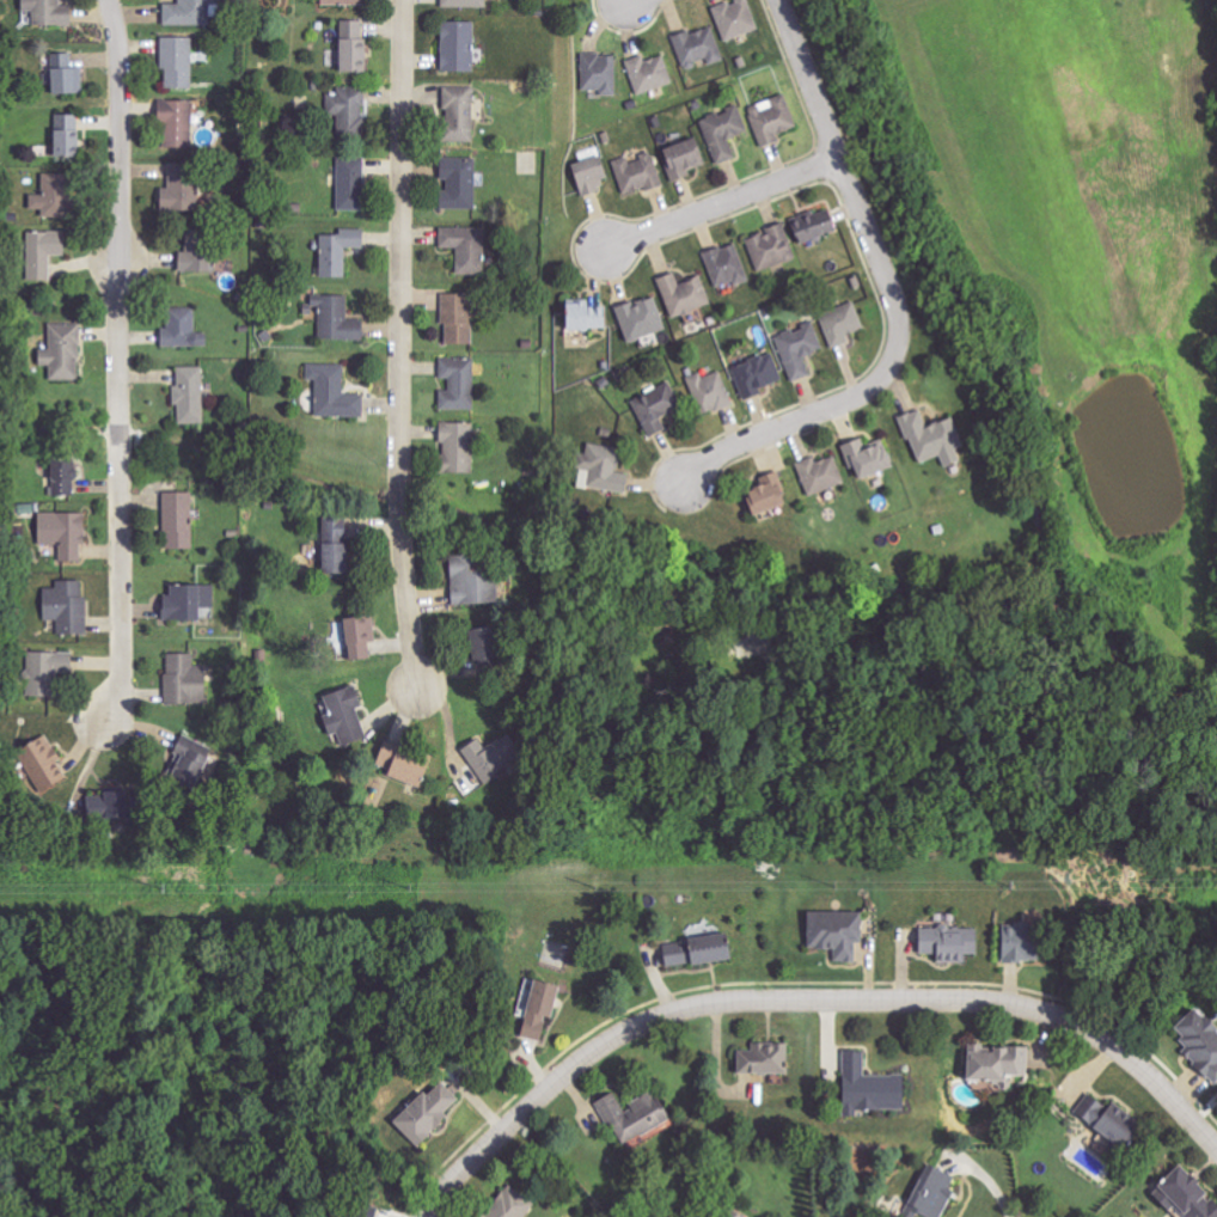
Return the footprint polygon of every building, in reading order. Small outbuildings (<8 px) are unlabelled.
[(72,26),(71,6),(61,6),(60,0),(21,0),(21,12),(31,11),(32,26),(72,26)] [(210,0),(181,0),(181,4),(163,4),(163,25),(210,25),(210,0)] [(758,29),(748,0),(736,0),(712,9),(725,42),(758,29)] [(366,21),(339,21),(338,73),(365,73),(366,21)] [(440,72),(473,72),(474,22),(441,21),(440,72)] [(725,60),(711,26),(692,34),(690,29),(672,36),(685,70),(707,61),(708,66),(725,60)] [(192,89),(193,38),(162,37),(161,71),(165,71),(165,88),(192,89)] [(72,54),(48,54),(49,94),(83,93),(82,68),(72,68),(72,54)] [(583,91),(602,91),(602,96),(616,97),(617,55),(584,54),(583,91)] [(664,55),(646,61),(644,55),(626,61),(638,96),(674,83),(664,55)] [(472,143),(474,88),(444,87),(444,120),(441,120),(440,142),(472,143)] [(328,94),(329,135),(366,133),(365,88),(337,88),(337,94),(328,94)] [(797,127),(785,94),(747,107),(762,147),(780,141),(777,134),(797,127)] [(161,148),(192,149),(194,101),(162,100),(161,148)] [(718,165),(737,157),(730,139),(749,131),(739,105),(700,120),(718,165)] [(80,115),(54,114),(53,157),(79,158),(80,115)] [(692,174),(690,170),(706,164),(695,137),(661,151),(673,182),(692,174)] [(623,195),(662,186),(654,153),(630,159),(629,157),(614,160),(623,195)] [(582,197),(609,187),(598,156),(571,166),(582,197)] [(475,209),(477,158),(440,157),(440,180),(447,180),(447,191),(440,190),(439,209),(475,209)] [(337,211),(360,210),(359,185),(365,185),(365,160),(336,161),(337,211)] [(29,195),(28,210),(42,210),(41,217),(66,218),(67,174),(43,174),(43,195),(29,195)] [(836,231),(828,209),(791,222),(799,244),(836,231)] [(796,260),(786,225),(747,236),(756,271),(796,260)] [(320,235),(319,278),(344,278),(345,248),(361,249),(362,229),(339,228),(339,236),(320,235)] [(456,275),(484,275),(483,228),(439,229),(440,249),(456,248),(456,275)] [(178,271),(215,273),(217,231),(188,229),(187,252),(179,251),(178,271)] [(28,232),(29,281),(50,281),(50,256),(65,256),(65,231),(28,232)] [(715,288),(735,282),(735,285),(748,282),(738,243),(705,252),(715,288)] [(669,318),(710,306),(702,277),(678,284),(675,274),(658,278),(669,318)] [(444,294),(442,344),(472,345),(473,295),(444,294)] [(362,340),(363,320),(348,320),(348,296),(312,295),(312,316),(319,317),(319,340),(362,340)] [(615,308),(625,343),(665,331),(655,296),(615,308)] [(851,342),(848,335),(865,329),(855,302),(820,315),(832,349),(851,342)] [(562,331),(604,329),(603,304),(561,305),(562,331)] [(161,346),(206,347),(206,333),(195,333),(196,307),(167,307),(166,328),(161,328),(161,346)] [(825,349),(815,322),(776,337),(793,382),(812,375),(805,356),(825,349)] [(79,380),(80,324),(49,323),(49,349),(38,349),(38,366),(52,366),(51,380),(79,380)] [(740,396),(783,385),(776,354),(733,365),(740,396)] [(440,379),(448,379),(449,391),(439,391),(439,411),(475,410),(475,358),(440,358),(440,379)] [(315,417),(362,418),(363,395),(343,395),(344,365),(307,365),(306,380),(316,380),(315,417)] [(203,367),(177,367),(177,387),(175,387),(176,424),(204,424),(203,367)] [(702,417),(734,405),(721,371),(704,378),(702,372),(687,378),(702,417)] [(666,429),(662,417),(682,408),(671,383),(632,400),(648,437),(666,429)] [(953,418),(926,427),(920,410),(900,417),(917,465),(940,457),(943,467),(960,461),(955,449),(963,447),(953,418)] [(473,423),(440,422),(439,474),(472,474),(473,423)] [(857,482),(891,467),(880,442),(865,449),(860,438),(841,446),(857,482)] [(612,447),(587,443),(586,454),(579,453),(577,471),(588,472),(586,489),(627,494),(629,474),(616,473),(618,459),(611,458),(612,447)] [(796,463),(808,496),(845,483),(835,456),(816,463),(814,457),(796,463)] [(74,463),(51,463),(52,496),(75,495),(74,463)] [(752,517),(788,502),(776,472),(760,478),(762,485),(742,493),(752,517)] [(165,493),(164,550),(193,550),(194,493),(165,493)] [(84,513),(38,513),(38,545),(59,545),(59,562),(83,562),(84,513)] [(320,574),(342,575),(343,518),(321,518),(320,574)] [(454,605),(483,604),(482,583),(477,584),(476,556),(452,557),(454,605)] [(86,580),(56,581),(56,589),(43,589),(44,621),(57,621),(57,636),(87,635),(86,580)] [(168,587),(169,596),(161,597),(162,621),(197,621),(197,609),(215,608),(214,585),(168,587)] [(371,658),(368,643),(376,642),(371,615),(338,621),(343,650),(346,649),(348,662),(371,658)] [(487,630),(473,629),(472,660),(486,660),(487,630)] [(55,698),(56,673),(74,673),(75,653),(29,652),(28,697),(55,698)] [(167,704),(205,703),(205,684),(196,684),(196,653),(165,654),(167,704)] [(326,695),(342,746),(369,738),(359,708),(364,706),(357,685),(326,695)] [(69,779),(47,735),(19,749),(40,793),(69,779)] [(190,794),(212,749),(186,736),(163,780),(190,794)] [(463,748),(483,784),(514,766),(499,740),(487,747),(482,738),(463,748)] [(387,769),(385,777),(420,787),(426,762),(381,750),(376,766),(387,769)] [(86,795),(87,821),(122,820),(121,794),(86,795)] [(861,911),(806,912),(807,949),(834,948),(834,962),(855,961),(855,942),(861,942),(861,911)] [(999,960),(1034,962),(1035,922),(1014,922),(1014,927),(1001,926),(999,960)] [(917,930),(917,954),(937,953),(937,961),(966,961),(966,953),(979,953),(979,930),(917,930)] [(666,967),(727,958),(723,934),(662,943),(666,967)] [(559,985),(531,980),(521,1037),(542,1040),(548,1007),(555,1008),(559,985)] [(1216,1082),(1216,1031),(1194,1007),(1173,1026),(1182,1035),(1178,1039),(1188,1049),(1183,1053),(1214,1085),(1216,1082)] [(789,1043),(751,1042),(751,1049),(737,1048),(736,1072),(788,1074),(789,1043)] [(963,1079),(995,1081),(995,1088),(1009,1089),(1010,1075),(1027,1076),(1028,1049),(965,1045),(963,1079)] [(902,1109),(901,1074),(865,1075),(865,1050),(841,1051),(842,1116),(856,1116),(856,1110),(902,1109)] [(464,1102),(444,1081),(429,1095),(426,1092),(396,1121),(418,1145),(464,1102)] [(668,1122),(655,1093),(611,1112),(623,1142),(668,1122)] [(1080,1117),(1120,1148),(1139,1124),(1110,1102),(1106,1108),(1094,1098),(1080,1117)] [(1178,1163),(1155,1185),(1164,1195),(1159,1200),(1168,1211),(1174,1205),(1185,1216),(1216,1216),(1216,1205),(1178,1163)] [(954,1189),(950,1187),(955,1176),(926,1164),(904,1216),(916,1216),(917,1214),(925,1216),(942,1216),(954,1189)] [(523,1216),(534,1206),(511,1184),(479,1216),(523,1216)]
